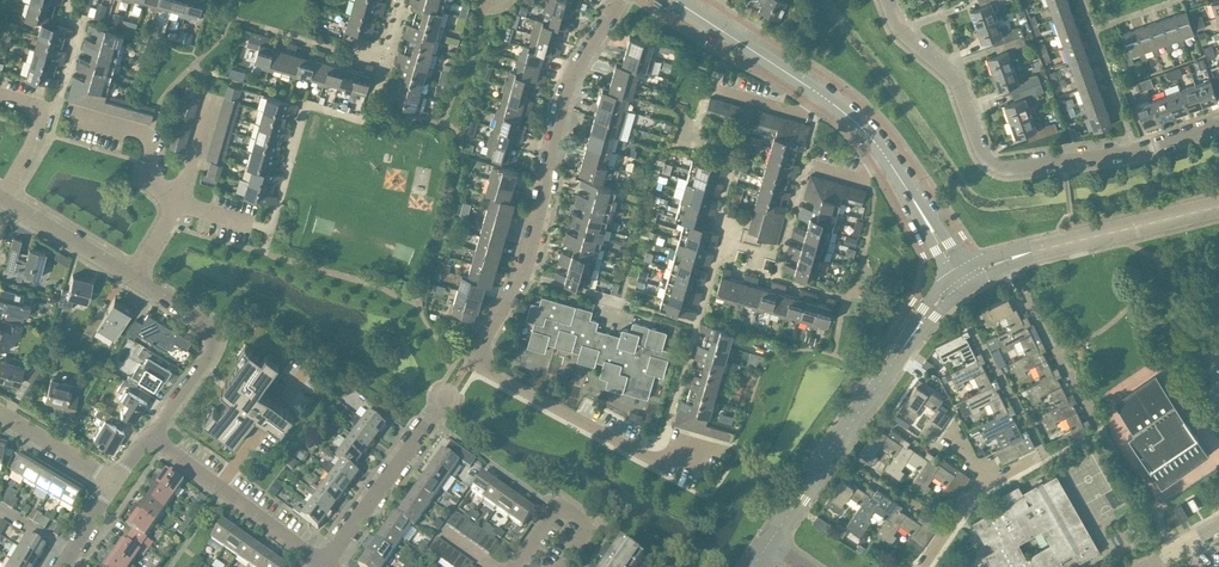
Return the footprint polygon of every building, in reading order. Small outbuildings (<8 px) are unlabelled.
[(29,3),(55,10),(57,3),(57,0),(63,2),(63,0),(30,0),(29,3)] [(159,0),(144,0),(143,3),(151,5),(151,8),(157,9),(159,0)] [(157,9),(162,11),(163,9),(171,11),(174,0),(159,0),(157,9)] [(189,0),(174,0),(171,11),(179,13),(178,16),(184,17),(189,0)] [(201,13),(205,0),(189,0),(184,17),(190,19),(191,17),(199,19),(201,13)] [(350,14),(375,21),(377,14),(378,11),(384,13),(385,9),(354,0),(350,14)] [(385,9),(386,4),(381,2),(381,0),(354,0),(385,9)] [(443,0),(409,0),(408,1),(414,2),(443,11),(444,10),(443,10),(442,10),(445,1),(443,0)] [(548,1),(546,1),(544,7),(568,14),(570,7),(578,9),(581,0),(549,0),(548,1)] [(787,0),(749,0),(747,4),(753,7),(748,16),(758,21),(762,11),(778,18),(787,0)] [(976,25),(998,17),(995,9),(998,7),(996,1),(997,0),(978,0),(980,6),(971,9),(976,25)] [(1072,12),(1068,0),(1061,0),(1049,4),(1054,18),(1072,12)] [(414,2),(413,7),(418,8),(417,10),(415,18),(440,24),(443,11),(414,2)] [(29,3),(25,17),(42,21),(56,25),(56,24),(58,20),(52,18),(53,16),(55,10),(29,3)] [(528,7),(522,5),(521,5),(518,13),(520,13),(526,15),(528,7)] [(88,15),(92,16),(94,16),(97,8),(91,6),(88,15)] [(568,14),(544,7),(543,12),(545,13),(543,20),(543,21),(566,28),(572,30),(574,23),(566,20),(568,14)] [(94,16),(94,17),(103,20),(106,11),(97,8),(94,16)] [(1195,34),(1186,11),(1173,15),(1181,39),(1178,40),(1180,46),(1186,44),(1183,38),(1195,34)] [(125,15),(115,12),(112,21),(112,22),(122,25),(124,19),(125,15)] [(1059,32),(1077,26),(1072,12),(1054,18),(1059,32)] [(19,24),(20,17),(11,14),(9,22),(19,24)] [(346,27),(371,35),(370,40),(375,41),(377,36),(378,31),(373,29),(373,27),(375,21),(350,14),(346,27)] [(1033,26),(1038,24),(1035,15),(1030,17),(1033,26)] [(1181,39),(1173,15),(1160,20),(1169,43),(1165,45),(1167,51),(1173,49),(1171,43),(1178,40),(1181,39)] [(1201,15),(1193,18),(1195,24),(1204,21),(1201,15)] [(995,45),(1024,35),(1021,27),(1007,32),(1005,25),(1001,27),(998,17),(976,25),(982,41),(992,38),(995,45)] [(407,25),(406,30),(436,38),(440,24),(415,18),(414,24),(413,26),(407,25)] [(509,26),(517,28),(518,21),(511,19),(509,26)] [(531,33),(555,39),(557,33),(564,35),(566,28),(543,21),(543,20),(537,19),(535,27),(533,27),(531,33)] [(1169,43),(1160,20),(1147,25),(1156,48),(1152,49),(1155,55),(1160,54),(1158,47),(1165,45),(1169,43)] [(42,21),(38,35),(64,42),(66,35),(66,33),(72,34),(72,33),(73,29),(56,24),(56,25),(42,21)] [(129,27),(136,29),(136,28),(138,23),(131,21),(129,27)] [(1204,21),(1195,24),(1197,30),(1206,27),(1204,21)] [(89,23),(88,30),(99,33),(98,37),(121,43),(124,33),(89,23)] [(456,23),(455,29),(463,31),(465,25),(456,23)] [(1038,24),(1033,26),(1036,34),(1041,33),(1038,24)] [(1135,29),(1145,59),(1147,58),(1145,52),(1152,49),(1156,48),(1147,25),(1135,29)] [(1077,26),(1059,32),(1064,46),(1082,40),(1077,26)] [(190,43),(193,32),(181,29),(181,31),(178,40),(190,43)] [(1145,59),(1135,29),(1121,34),(1129,56),(1126,57),(1129,65),(1133,63),(1134,63),(1132,56),(1140,54),(1142,60),(1145,59)] [(406,30),(405,34),(410,36),(409,38),(407,45),(432,52),(436,38),(406,30)] [(251,31),(247,45),(259,48),(254,64),(263,66),(262,68),(268,70),(275,47),(268,45),(270,36),(251,31)] [(171,32),(169,37),(173,38),(176,39),(177,40),(178,34),(171,32)] [(5,33),(3,40),(10,42),(12,35),(5,33)] [(555,39),(531,33),(529,38),(531,39),(529,46),(530,47),(553,54),(559,56),(561,48),(553,46),(555,39)] [(38,35),(35,49),(60,56),(65,57),(67,53),(61,51),(62,49),(64,42),(38,35)] [(993,73),(1015,65),(1012,57),(1015,56),(1013,48),(1027,43),(1024,35),(995,45),(997,53),(988,57),(993,73)] [(654,43),(630,36),(626,50),(650,57),(654,43)] [(121,43),(98,37),(97,40),(86,37),(84,43),(119,53),(121,43)] [(504,47),(506,40),(504,40),(499,38),(497,45),(504,47)] [(1069,60),(1087,54),(1082,40),(1064,46),(1069,60)] [(136,41),(134,47),(144,50),(147,51),(147,50),(149,44),(136,41)] [(283,72),(291,42),(284,41),(282,49),(275,47),(268,70),(274,72),(275,70),(283,72)] [(296,78),(303,54),(296,52),(298,44),(291,42),(283,72),(281,78),(289,80),(290,76),(296,78)] [(119,53),(84,43),(82,49),(93,52),(92,56),(116,63),(119,53)] [(1045,43),(1040,45),(1043,54),(1048,52),(1045,43)] [(1205,54),(1214,50),(1212,44),(1203,47),(1205,54)] [(400,53),(398,57),(428,66),(432,52),(407,45),(406,52),(405,54),(400,53)] [(530,47),(529,46),(524,45),(521,53),(519,53),(517,58),(541,65),(543,58),(551,61),(553,54),(530,47)] [(310,80),(319,50),(312,48),(309,56),(303,54),(296,78),(302,80),(302,77),(310,80)] [(35,49),(31,62),(56,69),(58,63),(58,61),(64,62),(65,57),(60,56),(35,49)] [(323,86),(329,62),(323,60),(326,52),(319,50),(310,80),(318,82),(317,84),(323,86)] [(650,57),(626,50),(622,63),(622,64),(640,69),(652,73),(656,59),(650,57)] [(1214,50),(1205,54),(1207,59),(1216,56),(1214,50)] [(1048,52),(1043,54),(1046,62),(1051,61),(1048,52)] [(1074,74),(1092,68),(1087,54),(1069,60),(1074,74)] [(116,63),(92,56),(91,60),(80,57),(78,62),(113,72),(116,63)] [(337,87),(346,58),(339,56),(337,64),(329,62),(323,86),(329,88),(330,85),(337,87)] [(398,57),(397,62),(402,63),(402,66),(400,73),(424,79),(428,66),(398,57)] [(136,58),(133,68),(139,69),(142,60),(136,58)] [(351,94),(358,70),(351,68),(353,60),(346,58),(337,87),(345,90),(345,92),(351,94)] [(541,65),(517,58),(516,64),(518,65),(516,72),(516,73),(539,80),(545,82),(547,74),(539,72),(541,65)] [(1200,69),(1207,67),(1204,58),(1197,61),(1200,69)] [(664,61),(662,68),(670,70),(672,63),(664,61)] [(31,62),(27,77),(46,82),(57,85),(59,80),(53,79),(54,76),(56,69),(31,62)] [(113,72),(78,62),(77,68),(88,72),(87,75),(111,82),(113,72)] [(622,63),(616,62),(612,76),(636,83),(640,69),(622,64),(622,63)] [(1131,71),(1134,79),(1142,77),(1137,62),(1134,63),(1133,63),(1129,65),(1131,71)] [(451,73),(453,66),(444,63),(442,70),(451,73)] [(358,93),(366,95),(374,66),(367,64),(365,72),(358,70),(351,94),(357,95),(358,93)] [(1012,93),(1041,82),(1038,74),(1024,79),(1022,73),(1018,74),(1015,65),(993,73),(999,89),(1009,85),(1012,93)] [(488,66),(486,66),(483,78),(485,79),(489,80),(493,68),(488,66)] [(1173,69),(1176,78),(1183,75),(1180,67),(1173,69)] [(1079,88),(1097,82),(1092,68),(1074,74),(1079,88)] [(1176,78),(1173,69),(1167,71),(1171,80),(1176,78)] [(516,72),(510,71),(508,79),(505,78),(504,84),(527,91),(529,84),(537,87),(539,80),(516,73),(516,72)] [(1055,71),(1050,73),(1053,81),(1058,80),(1055,71)] [(392,80),(390,85),(420,93),(424,79),(400,73),(398,79),(397,82),(392,80)] [(111,82),(87,75),(86,79),(74,76),(73,82),(79,84),(87,86),(93,88),(101,90),(108,92),(111,82)] [(612,76),(609,89),(609,90),(628,95),(627,96),(632,97),(636,83),(612,76)] [(1144,79),(1147,88),(1154,86),(1151,77),(1144,79)] [(1218,99),(1211,78),(1195,84),(1203,104),(1218,99)] [(1138,81),(1141,90),(1147,88),(1144,79),(1138,81)] [(1058,80),(1053,81),(1056,90),(1061,88),(1058,80)] [(68,99),(75,101),(79,84),(73,82),(68,99)] [(1010,121),(1032,113),(1029,104),(1033,103),(1031,95),(1044,91),(1041,82),(1012,93),(1014,101),(1005,104),(1010,121)] [(1084,102),(1102,95),(1097,82),(1079,88),(1084,102)] [(87,86),(79,84),(75,101),(82,103),(87,86)] [(527,91),(504,84),(502,90),(504,91),(502,99),(532,107),(534,100),(525,98),(527,91)] [(1181,89),(1188,109),(1203,104),(1195,84),(1181,89)] [(235,99),(238,88),(228,85),(225,96),(235,99)] [(387,99),(417,108),(421,109),(425,95),(421,94),(420,93),(390,85),(387,99)] [(443,97),(446,87),(445,87),(440,85),(437,95),(443,97)] [(93,88),(87,86),(82,103),(88,105),(93,88)] [(185,93),(200,97),(202,90),(187,86),(185,93)] [(101,90),(93,88),(88,105),(95,107),(101,90)] [(609,89),(603,88),(599,102),(623,109),(623,108),(627,95),(627,96),(628,95),(609,90),(609,89)] [(1188,109),(1181,89),(1166,94),(1173,115),(1188,109)] [(103,109),(107,94),(108,92),(101,90),(95,107),(103,109)] [(183,99),(198,104),(200,97),(185,93),(183,99)] [(109,111),(114,96),(107,94),(103,109),(109,111)] [(1173,115),(1166,94),(1151,99),(1159,120),(1173,115)] [(298,104),(267,95),(263,110),(288,117),(290,110),(296,111),(298,104)] [(1089,116),(1107,109),(1102,95),(1084,102),(1089,116)] [(116,113),(121,97),(114,96),(109,111),(116,113)] [(223,104),(238,108),(240,101),(235,99),(225,96),(223,104)] [(123,115),(127,99),(121,97),(116,113),(123,115)] [(710,97),(706,112),(713,114),(717,99),(710,97)] [(131,117),(135,101),(127,99),(123,115),(131,117)] [(181,106),(196,111),(198,104),(183,99),(181,106)] [(532,107),(502,99),(500,107),(497,106),(496,112),(519,119),(521,112),(530,114),(532,107)] [(717,99),(713,114),(720,116),(724,100),(717,99)] [(1065,99),(1060,100),(1063,109),(1068,107),(1065,99)] [(1136,105),(1144,125),(1159,120),(1151,99),(1136,105)] [(727,118),(731,102),(724,100),(720,116),(727,118)] [(137,119),(142,103),(135,101),(131,117),(137,119)] [(636,112),(629,110),(623,108),(623,109),(599,102),(595,115),(625,124),(632,126),(636,112)] [(733,120),(738,104),(731,102),(727,118),(733,120)] [(144,121),(148,105),(142,103),(137,119),(144,121)] [(221,110),(236,115),(238,108),(223,104),(221,110)] [(740,122),(745,106),(738,104),(733,120),(740,122)] [(151,123),(156,107),(148,105),(144,121),(151,123)] [(179,113),(194,117),(196,111),(181,106),(179,113)] [(747,124),(752,108),(745,106),(740,122),(747,124)] [(1068,107),(1063,109),(1066,118),(1071,116),(1068,107)] [(755,126),(759,110),(752,108),(747,124),(755,126)] [(1094,130),(1112,124),(1107,109),(1089,116),(1094,130)] [(219,117),(235,122),(236,115),(221,110),(219,117)] [(259,123),(290,132),(292,125),(287,124),(288,117),(263,110),(259,123)] [(762,128),(767,113),(759,110),(755,126),(762,128)] [(519,119),(496,112),(494,118),(496,118),(494,126),(524,135),(526,128),(517,125),(519,119)] [(177,120),(192,124),(194,117),(179,113),(177,120)] [(770,130),(774,115),(767,113),(762,128),(770,130)] [(1029,141),(1058,131),(1055,122),(1042,127),(1039,119),(1035,121),(1032,113),(1010,121),(1016,136),(1026,133),(1029,141)] [(591,129),(615,136),(615,135),(621,137),(625,124),(595,115),(591,129)] [(777,132),(781,117),(774,115),(770,130),(775,132),(777,132)] [(217,124),(233,129),(235,122),(219,117),(217,124)] [(781,117),(777,132),(776,136),(783,138),(789,119),(781,117)] [(783,138),(791,140),(796,121),(789,119),(783,138)] [(175,127),(191,131),(192,124),(177,120),(175,127)] [(796,121),(791,140),(798,142),(803,123),(796,121)] [(255,137),(281,144),(283,137),(288,139),(290,132),(259,123),(255,137)] [(810,125),(803,123),(798,142),(805,144),(810,125)] [(215,131),(231,135),(233,129),(217,124),(215,131)] [(524,135),(494,126),(492,134),(490,134),(488,139),(512,146),(513,139),(522,142),(524,135)] [(173,134),(189,138),(191,131),(175,127),(173,134)] [(1073,138),(1078,136),(1075,127),(1070,129),(1073,138)] [(587,143),(611,150),(615,136),(591,129),(587,143)] [(213,138),(229,142),(231,135),(215,131),(213,138)] [(775,132),(770,149),(796,156),(798,149),(798,146),(804,148),(805,144),(798,142),(791,140),(783,138),(776,136),(777,132),(775,132)] [(171,140),(187,145),(189,138),(173,134),(171,140)] [(251,151),(282,160),(284,153),(279,151),(281,144),(255,137),(251,151)] [(211,145),(227,149),(229,142),(213,138),(211,145)] [(512,146),(488,139),(486,145),(489,146),(486,154),(516,163),(518,155),(510,153),(512,146)] [(169,147),(185,152),(187,145),(171,140),(169,147)] [(611,150),(587,143),(583,157),(607,164),(611,150)] [(209,152),(225,156),(227,149),(211,145),(209,152)] [(770,149),(766,162),(797,171),(799,166),(793,165),(794,162),(796,156),(770,149)] [(273,172),(273,171),(275,165),(280,167),(282,160),(251,151),(247,165),(253,167),(253,166),(273,172)] [(207,159),(211,160),(212,160),(223,163),(225,156),(209,152),(207,159)] [(607,164),(583,157),(579,171),(603,178),(607,164)] [(728,169),(727,169),(693,159),(690,169),(714,176),(715,172),(726,175),(728,169)] [(219,177),(223,163),(212,160),(211,160),(208,174),(212,175),(219,177)] [(670,174),(672,164),(665,162),(662,171),(670,174)] [(741,170),(747,172),(749,164),(743,162),(741,170)] [(766,162),(762,176),(788,183),(790,176),(790,174),(796,175),(797,171),(766,162)] [(489,178),(514,185),(518,171),(493,164),(489,178)] [(284,174),(279,173),(273,171),(273,172),(253,166),(253,167),(249,180),(274,187),(276,180),(282,182),(284,174)] [(714,176),(690,169),(687,179),(722,189),(724,183),(713,180),(714,176)] [(806,192),(813,194),(818,176),(811,174),(806,192)] [(660,175),(658,180),(662,182),(667,183),(668,177),(664,176),(660,175)] [(762,176),(758,190),(777,195),(784,197),(789,198),(791,194),(785,192),(786,190),(788,183),(762,176)] [(820,196),(825,178),(818,176),(813,194),(820,196)] [(510,199),(510,198),(514,185),(489,178),(485,192),(491,194),(510,199)] [(827,198),(832,180),(825,178),(820,196),(827,198)] [(590,193),(614,199),(617,189),(582,179),(580,186),(591,189),(590,193)] [(684,188),(708,195),(709,191),(720,194),(722,189),(687,179),(684,188)] [(276,203),(278,196),(272,194),(274,187),(249,180),(245,194),(276,203)] [(834,200),(839,182),(832,180),(827,198),(834,200)] [(841,200),(842,200),(846,184),(839,182),(834,200),(841,202),(841,200)] [(846,184),(842,200),(841,200),(848,202),(853,186),(846,184)] [(853,186),(848,202),(855,204),(860,188),(853,186)] [(708,195),(684,188),(682,198),(717,208),(718,202),(707,199),(708,195)] [(862,206),(866,191),(867,190),(860,188),(855,204),(862,206)] [(758,190),(755,204),(756,204),(785,213),(786,211),(787,207),(786,207),(781,206),(782,204),(784,197),(777,195),(758,190)] [(841,202),(834,200),(827,198),(820,196),(813,194),(806,192),(804,197),(815,201),(814,205),(838,212),(841,202)] [(614,199),(590,193),(589,196),(578,193),(576,199),(611,209),(614,199)] [(491,194),(487,207),(511,214),(515,200),(510,198),(510,199),(491,194)] [(742,196),(733,194),(731,201),(732,202),(735,202),(740,203),(742,196)] [(717,208),(682,198),(679,208),(703,214),(704,210),(715,214),(717,208)] [(611,209),(576,199),(575,205),(586,208),(585,212),(608,219),(611,209)] [(756,204),(748,231),(758,234),(757,237),(777,243),(785,213),(756,204)] [(838,212),(814,205),(813,208),(802,205),(800,211),(835,221),(838,212)] [(511,214),(487,207),(483,221),(507,228),(511,214)] [(703,214),(679,208),(676,217),(685,220),(685,219),(709,226),(709,227),(711,227),(713,221),(701,218),(703,214)] [(800,211),(799,217),(810,220),(808,224),(832,231),(835,221),(800,211)] [(608,219),(585,212),(584,216),(573,213),(571,219),(605,228),(608,219)] [(605,228),(571,219),(569,224),(580,227),(579,232),(603,238),(605,228)] [(682,229),(717,239),(719,233),(708,230),(709,227),(709,226),(685,219),(685,220),(682,229)] [(507,228),(483,221),(479,235),(504,241),(507,228)] [(832,231),(808,224),(807,227),(796,224),(795,230),(830,241),(832,231)] [(717,239),(682,229),(679,239),(703,246),(704,242),(716,245),(717,239)] [(803,243),(827,250),(830,241),(795,230),(793,236),(804,239),(803,243)] [(603,238),(579,232),(578,235),(567,232),(565,238),(600,248),(603,238)] [(504,241),(479,235),(476,248),(500,255),(504,241)] [(13,237),(5,269),(39,278),(45,252),(29,248),(26,258),(17,255),(21,239),(13,237)] [(574,251),(597,258),(600,248),(565,238),(564,244),(575,247),(574,251)] [(712,259),(713,253),(702,249),(703,246),(679,239),(677,249),(712,259)] [(827,250),(803,243),(802,247),(791,244),(789,250),(824,260),(827,250)] [(624,255),(626,249),(626,248),(620,247),(618,253),(624,255)] [(848,247),(846,255),(851,257),(853,257),(856,250),(856,249),(855,249),(848,247)] [(500,255),(476,248),(472,262),(496,269),(500,255)] [(712,259),(677,249),(674,258),(698,265),(699,261),(710,264),(712,259)] [(824,260),(789,250),(788,255),(799,258),(797,262),(821,269),(824,260)] [(560,257),(594,267),(597,258),(574,251),(573,254),(561,251),(560,257)] [(568,270),(592,277),(594,267),(560,257),(558,263),(569,266),(568,270)] [(698,265),(674,258),(671,268),(706,278),(708,272),(697,269),(698,265)] [(472,262),(468,276),(486,281),(486,282),(492,283),(496,269),(472,262)] [(785,263),(783,269),(819,279),(821,269),(797,262),(796,266),(785,263)] [(716,296),(724,298),(723,301),(730,303),(736,280),(730,278),(732,269),(724,267),(716,296)] [(706,278),(671,268),(669,278),(692,284),(693,280),(704,283),(706,278)] [(592,277),(568,270),(567,274),(556,270),(554,277),(589,287),(592,277)] [(646,271),(640,270),(638,277),(641,278),(644,279),(646,271)] [(752,275),(745,273),(743,281),(736,280),(730,303),(735,304),(736,302),(744,304),(752,275)] [(468,276),(462,274),(458,288),(482,295),(486,282),(486,281),(468,276)] [(73,298),(87,302),(92,280),(73,275),(69,289),(62,288),(58,305),(71,308),(73,298)] [(757,311),(764,287),(757,285),(759,277),(752,275),(744,304),(752,306),(751,309),(757,311)] [(692,284),(669,278),(666,287),(700,297),(702,291),(691,288),(692,284)] [(764,287),(757,311),(763,312),(763,310),(772,312),(780,283),(773,281),(770,289),(764,287)] [(613,283),(610,293),(617,295),(620,285),(613,283)] [(785,318),(791,295),(784,293),(787,285),(780,283),(772,312),(779,314),(779,317),(785,318)] [(700,297),(666,287),(663,297),(687,304),(688,300),(699,303),(700,297)] [(24,294),(0,288),(0,308),(6,310),(5,317),(23,322),(24,315),(27,316),(30,304),(22,302),(24,294)] [(455,303),(453,313),(474,319),(477,309),(478,309),(482,295),(458,288),(454,302),(455,303)] [(791,295),(785,318),(790,320),(791,318),(799,320),(808,291),(800,289),(798,297),(791,295)] [(812,326),(819,303),(812,301),(814,293),(808,291),(799,320),(807,322),(806,325),(812,326)] [(981,309),(989,325),(997,321),(995,318),(1005,313),(1012,328),(1029,319),(1027,315),(1021,318),(1013,300),(1017,298),(1014,293),(981,309)] [(648,399),(655,374),(664,376),(671,351),(662,349),(667,331),(633,322),(632,322),(630,330),(623,327),(620,336),(597,329),(599,321),(591,318),(593,311),(593,310),(542,296),(540,304),(532,302),(527,319),(535,322),(528,346),(545,351),(548,343),(580,352),(577,361),(595,366),(596,361),(603,363),(600,376),(608,378),(606,387),(648,399)] [(94,314),(84,331),(92,336),(97,329),(114,339),(132,308),(114,297),(102,318),(94,314)] [(660,307),(661,307),(695,317),(697,310),(686,307),(687,304),(663,297),(660,307)] [(819,326),(827,328),(835,299),(828,297),(825,305),(819,303),(812,326),(818,328),(819,326)] [(136,319),(126,335),(133,339),(137,333),(166,350),(172,341),(186,349),(192,340),(148,314),(142,322),(136,319)] [(997,336),(987,341),(991,350),(1001,345),(1004,351),(1012,347),(1010,343),(1020,339),(1027,353),(1044,345),(1033,322),(1031,323),(1029,319),(1012,328),(996,335),(997,336)] [(23,325),(3,320),(1,327),(0,327),(0,346),(9,348),(11,338),(19,340),(23,325)] [(734,331),(708,324),(703,322),(703,323),(701,330),(706,332),(704,339),(730,346),(734,331)] [(935,346),(943,362),(951,358),(949,354),(959,350),(966,364),(983,356),(981,351),(975,354),(967,337),(970,335),(968,330),(935,346)] [(696,346),(695,351),(726,359),(730,346),(704,339),(702,345),(697,343),(696,346)] [(1044,345),(1027,353),(1011,361),(1012,362),(1009,363),(1010,366),(1013,365),(1019,377),(1027,373),(1025,369),(1035,365),(1042,379),(1060,371),(1057,367),(1052,369),(1043,352),(1047,350),(1044,345)] [(139,362),(131,374),(156,389),(163,378),(165,379),(170,369),(166,366),(169,360),(148,348),(147,349),(142,347),(137,355),(145,360),(142,365),(139,362)] [(210,421),(209,422),(210,423),(218,429),(219,429),(225,433),(227,435),(235,441),(240,435),(240,434),(249,422),(249,423),(256,413),(268,422),(272,416),(285,426),(294,413),(269,395),(270,395),(260,388),(269,375),(270,376),(276,366),(275,365),(275,366),(270,362),(268,360),(268,361),(266,359),(260,354),(251,347),(250,348),(250,349),(247,353),(246,353),(244,355),(245,356),(243,358),(239,363),(238,365),(232,373),(231,373),(221,387),(231,394),(229,396),(219,409),(217,412),(216,414),(215,414),(214,416),(211,421),(210,421)] [(722,373),(726,359),(695,351),(693,357),(698,359),(696,366),(722,373)] [(981,390),(998,382),(996,377),(991,380),(982,363),(986,361),(983,356),(966,364),(950,372),(958,388),(966,384),(964,380),(974,375),(981,390)] [(926,358),(922,365),(934,373),(938,367),(926,358)] [(0,360),(0,379),(19,384),(24,366),(0,360)] [(88,371),(99,377),(104,367),(93,361),(88,371)] [(43,364),(36,362),(26,378),(32,381),(43,364)] [(688,376),(687,378),(718,387),(722,373),(696,366),(694,373),(689,371),(688,376)] [(525,380),(529,374),(518,368),(514,375),(525,380)] [(1060,371),(1042,379),(1027,387),(1034,402),(1042,398),(1041,395),(1050,390),(1058,405),(1075,397),(1073,392),(1067,395),(1058,377),(1062,376),(1060,371)] [(952,378),(949,373),(942,376),(945,381),(952,378)] [(128,375),(126,379),(136,385),(138,381),(128,375)] [(1157,375),(1115,404),(1134,431),(1128,435),(1161,483),(1209,450),(1197,433),(1196,434),(1183,417),(1185,415),(1157,375)] [(73,413),(80,386),(51,378),(45,400),(59,403),(58,409),(73,413)] [(126,379),(124,378),(117,390),(122,393),(119,397),(127,401),(120,412),(134,420),(146,400),(137,394),(141,388),(136,385),(126,379)] [(688,394),(714,401),(718,387),(687,378),(685,384),(685,385),(690,386),(688,394)] [(900,409),(914,419),(919,411),(916,409),(922,400),(936,409),(938,407),(941,403),(943,399),(923,385),(925,382),(920,379),(900,409)] [(981,390),(958,401),(965,415),(972,412),(973,413),(981,409),(979,406),(989,401),(996,416),(1014,408),(1011,403),(1006,406),(997,388),(1001,387),(998,382),(981,390)] [(740,393),(741,393),(742,386),(735,384),(733,391),(740,393)] [(559,387),(556,400),(563,402),(566,389),(559,387)] [(92,393),(88,399),(94,403),(98,397),(92,393)] [(710,415),(714,401),(688,394),(687,400),(681,398),(680,402),(679,406),(687,408),(694,410),(702,413),(709,414),(709,415),(710,415)] [(1074,403),(1077,402),(1075,397),(1058,405),(1042,413),(1049,428),(1057,424),(1056,421),(1066,416),(1073,431),(1084,426),(1090,423),(1088,418),(1082,421),(1074,403)] [(339,408),(338,409),(352,419),(355,415),(342,404),(339,408)] [(114,415),(99,406),(95,414),(104,419),(93,437),(113,449),(124,431),(110,422),(114,415)] [(687,408),(679,406),(678,412),(675,423),(674,424),(682,426),(687,408)] [(950,415),(946,412),(938,407),(936,409),(934,413),(946,421),(950,415)] [(689,428),(694,410),(687,408),(682,426),(689,428)] [(1016,440),(1022,437),(1029,434),(1027,429),(1021,432),(1012,414),(1016,412),(1014,408),(996,416),(981,423),(988,439),(996,435),(995,432),(1005,427),(1012,442),(1016,440)] [(697,430),(702,413),(694,410),(689,428),(697,430)] [(630,411),(628,419),(641,422),(643,415),(630,411)] [(352,419),(378,438),(386,427),(369,413),(363,421),(355,415),(352,419)] [(708,417),(709,415),(702,413),(697,430),(704,432),(708,417)] [(930,419),(942,427),(946,421),(934,413),(930,419)] [(1033,418),(1035,423),(1042,419),(1040,414),(1033,418)] [(708,417),(704,432),(711,434),(716,419),(709,417),(708,417)] [(378,438),(352,419),(349,423),(357,429),(352,436),(370,449),(378,438)] [(718,436),(723,421),(716,419),(711,434),(718,436)] [(930,419),(926,424),(938,433),(942,427),(930,419)] [(726,438),(730,423),(723,421),(718,436),(726,438)] [(737,425),(733,424),(730,423),(726,438),(733,440),(737,425)] [(906,438),(902,436),(892,428),(890,430),(888,434),(882,430),(885,426),(880,423),(879,424),(859,454),(874,463),(879,456),(876,454),(882,445),(895,454),(906,438)] [(921,431),(934,439),(938,433),(926,424),(921,431)] [(978,427),(971,431),(973,436),(981,432),(978,427)] [(1029,434),(1022,437),(1029,450),(1035,447),(1029,434)] [(370,449),(352,436),(347,442),(339,437),(336,441),(361,460),(370,449)] [(1016,440),(1022,453),(1029,450),(1022,437),(1016,440)] [(906,438),(895,454),(885,468),(900,478),(905,471),(902,469),(908,460),(921,469),(932,453),(928,450),(924,456),(908,445),(911,441),(906,438)] [(308,440),(307,440),(304,444),(304,445),(310,449),(313,444),(308,440)] [(1022,453),(1016,440),(1012,442),(1009,443),(1012,450),(1016,456),(1022,453)] [(361,460),(336,441),(333,445),(341,450),(335,458),(341,462),(342,463),(354,471),(354,470),(361,460)] [(452,443),(446,451),(471,468),(476,460),(452,443)] [(999,456),(1012,450),(1009,443),(996,449),(999,456)] [(3,468),(8,446),(0,444),(0,468),(3,468)] [(301,449),(296,457),(302,462),(308,454),(301,449)] [(1016,456),(1012,450),(999,456),(1003,463),(1016,456)] [(433,465),(451,477),(460,464),(442,452),(433,465)] [(947,484),(950,480),(958,468),(943,458),(939,463),(934,459),(936,456),(932,453),(921,469),(911,483),(926,493),(931,486),(928,484),(934,474),(947,484)] [(24,482),(36,463),(23,455),(11,474),(24,482)] [(293,460),(288,467),(292,470),(298,464),(293,460)] [(342,463),(341,462),(336,469),(329,463),(326,467),(351,486),(360,475),(354,471),(342,463)] [(37,489),(48,470),(36,463),(24,482),(37,489)] [(424,477),(442,490),(451,477),(433,465),(424,477)] [(351,486),(326,467),(323,471),(330,477),(325,484),(343,497),(351,486)] [(950,480),(956,484),(964,472),(958,468),(950,480)] [(49,497),(60,477),(48,470),(37,489),(49,497)] [(185,483),(166,470),(159,481),(155,477),(152,482),(175,498),(185,483)] [(471,472),(469,476),(475,480),(477,476),(471,472)] [(964,472),(956,484),(962,489),(971,477),(964,472)] [(826,503),(840,513),(845,505),(842,503),(848,494),(861,503),(869,493),(872,488),(868,485),(865,490),(849,479),(851,476),(846,473),(826,503)] [(1019,484),(1015,486),(1003,493),(1007,501),(973,521),(976,526),(985,542),(991,538),(997,547),(985,554),(992,566),(1056,566),(1063,563),(1061,560),(1075,552),(1079,560),(1099,549),(1056,474),(1052,476),(1023,492),(1019,484)] [(1111,478),(1116,485),(1121,481),(1117,474),(1111,478)] [(484,501),(490,493),(496,484),(483,475),(471,492),(484,501)] [(61,504),(68,493),(73,485),(60,477),(49,497),(61,504)] [(415,490),(419,493),(433,502),(442,490),(424,477),(415,490)] [(950,480),(947,484),(946,486),(958,495),(962,489),(956,484),(950,480)] [(175,498),(152,482),(149,485),(154,489),(146,499),(165,512),(175,498)] [(275,498),(283,487),(276,483),(269,493),(275,498)] [(343,497),(325,484),(320,490),(312,485),(309,489),(335,508),(343,497)] [(496,484),(490,493),(484,501),(497,510),(509,493),(496,484)] [(73,485),(68,493),(61,504),(73,511),(85,492),(73,485)] [(958,495),(946,486),(942,492),(954,501),(958,495)] [(872,488),(869,493),(861,503),(846,526),(860,536),(871,520),(868,518),(874,509),(887,518),(895,508),(898,502),(877,488),(876,490),(872,488)] [(10,489),(2,504),(9,508),(14,498),(17,493),(10,489)] [(335,508),(309,489),(306,493),(314,498),(309,506),(327,519),(335,508)] [(433,502),(419,493),(415,490),(406,503),(424,515),(433,502)] [(509,493),(497,510),(509,519),(522,502),(509,493)] [(462,498),(456,494),(453,498),(459,502),(462,498)] [(191,509),(198,514),(208,500),(201,495),(191,509)] [(1188,500),(1194,510),(1199,507),(1193,497),(1188,500)] [(14,498),(9,508),(13,510),(18,501),(14,498)] [(459,502),(453,498),(451,501),(457,506),(459,502)] [(165,512),(146,499),(140,508),(135,505),(132,509),(155,525),(165,512)] [(522,502),(509,519),(522,528),(535,511),(522,502)] [(424,515),(406,503),(397,516),(414,528),(424,515)] [(1171,526),(1175,524),(1188,517),(1181,504),(1174,508),(1177,513),(1167,518),(1171,526)] [(450,515),(455,508),(451,505),(446,512),(450,515)] [(26,506),(23,513),(27,515),(31,509),(26,506)] [(327,519),(309,506),(304,512),(296,507),(293,511),(318,530),(327,519)] [(895,508),(887,518),(878,533),(879,533),(882,536),(892,542),(897,535),(894,533),(900,524),(914,533),(917,529),(920,524),(925,518),(920,515),(917,520),(900,508),(899,510),(895,508)] [(155,525),(132,509),(130,513),(134,516),(127,526),(132,530),(128,536),(149,551),(153,544),(146,539),(155,525)] [(34,510),(29,520),(34,523),(39,513),(34,510)] [(472,510),(468,516),(472,519),(476,512),(472,510)] [(454,529),(463,517),(456,512),(447,525),(454,529)] [(476,512),(472,519),(475,521),(480,515),(476,512)] [(39,513),(34,523),(37,525),(43,516),(39,513)] [(818,514),(812,522),(826,532),(832,524),(818,514)] [(386,528),(403,540),(412,527),(414,529),(414,528),(397,516),(395,515),(386,528)] [(183,525),(188,528),(194,519),(189,516),(183,525)] [(459,534),(468,521),(463,517),(454,529),(459,534)] [(920,524),(932,532),(937,526),(925,518),(920,524)] [(435,523),(441,527),(444,524),(438,519),(435,523)] [(0,522),(0,537),(1,537),(1,536),(8,524),(1,520),(0,522)] [(465,538),(474,525),(468,521),(459,534),(465,538)] [(224,523),(212,540),(225,549),(237,532),(224,523)] [(432,527),(439,531),(441,527),(435,523),(432,527)] [(932,532),(920,524),(917,529),(929,538),(932,532)] [(58,537),(61,532),(64,528),(59,525),(54,534),(58,537)] [(178,532),(182,536),(188,528),(183,525),(178,532)] [(471,542),(480,529),(474,525),(465,538),(471,542)] [(377,540),(394,553),(403,540),(386,528),(377,540)] [(497,537),(501,530),(497,528),(493,534),(497,537)] [(836,528),(832,534),(832,535),(837,538),(841,532),(836,528)] [(480,529),(471,542),(477,546),(486,533),(480,529)] [(929,538),(917,529),(914,533),(912,536),(924,544),(929,538)] [(501,530),(497,537),(501,539),(505,533),(501,530)] [(1035,534),(1041,546),(1048,542),(1042,530),(1035,534)] [(237,532),(225,549),(237,558),(250,541),(237,532)] [(483,550),(492,537),(486,533),(477,546),(483,550)] [(47,547),(27,535),(19,548),(39,560),(47,547)] [(128,536),(124,541),(123,541),(116,551),(111,547),(108,552),(123,563),(129,566),(132,566),(141,554),(144,557),(149,551),(128,536)] [(908,542),(921,550),(924,544),(912,536),(908,542)] [(489,555),(498,542),(492,537),(483,550),(489,555)] [(435,556),(444,543),(438,538),(429,551),(435,556)] [(394,553),(377,540),(368,553),(385,565),(394,553)] [(237,558),(250,566),(262,550),(250,541),(237,558)] [(441,560),(450,547),(444,543),(435,556),(441,560)] [(859,543),(856,548),(863,553),(866,548),(859,543)] [(613,548),(607,544),(602,550),(609,554),(613,548)] [(425,550),(419,546),(416,550),(423,554),(425,550)] [(447,564),(456,551),(450,547),(441,560),(447,564)] [(643,564),(644,564),(644,563),(621,547),(621,548),(621,549),(608,566),(641,566),(643,564)] [(19,548),(12,560),(23,566),(35,566),(39,560),(19,548)] [(275,559),(262,550),(250,566),(269,566),(275,559)] [(423,554),(416,550),(413,554),(420,558),(423,554)] [(605,560),(609,554),(602,550),(598,556),(605,560)] [(199,558),(203,560),(208,554),(203,551),(199,558)] [(462,555),(456,551),(447,564),(451,566),(454,566),(462,555)] [(123,563),(108,552),(105,555),(110,559),(104,566),(129,566),(123,563)] [(368,553),(359,566),(360,566),(384,566),(385,565),(368,553)] [(468,560),(462,555),(454,566),(463,566),(468,560)] [(275,559),(269,566),(287,566),(275,559)]
